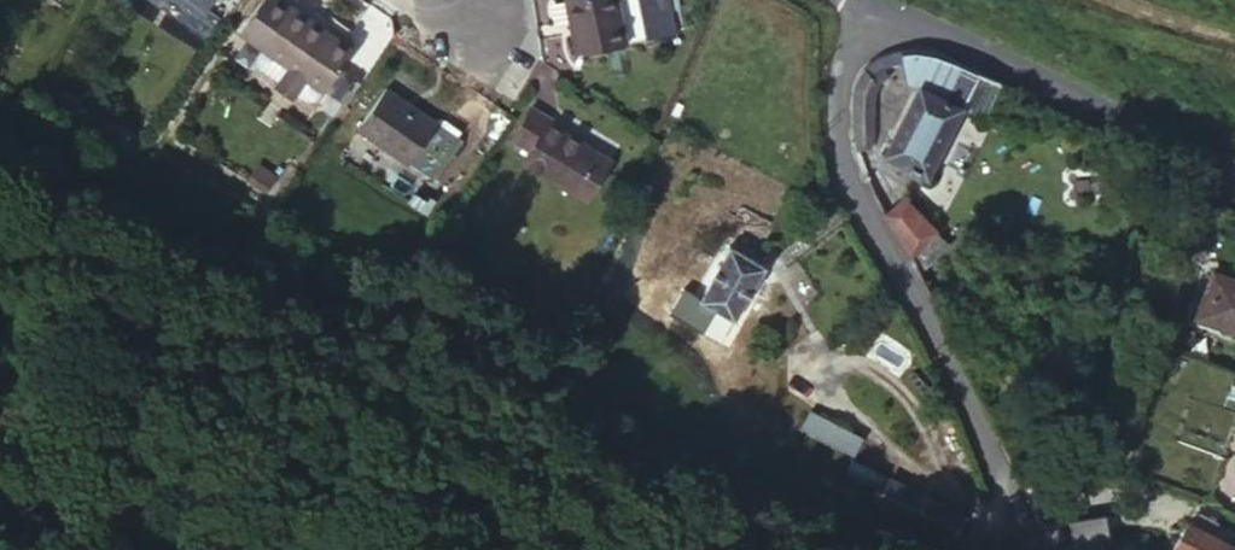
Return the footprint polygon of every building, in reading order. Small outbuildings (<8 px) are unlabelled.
[(215,11),(223,0),(198,0),(215,11)] [(241,30),(256,39),(282,0),(261,0),(241,30)] [(273,51),(334,89),(341,93),(371,50),(301,8),(289,0),(282,0),(256,39),(273,51)] [(570,4),(580,58),(632,48),(624,0),(592,0),(570,4)] [(678,33),(669,0),(632,0),(643,42),(678,33)] [(737,5),(752,12),(758,0),(739,0),(737,5)] [(920,50),(908,49),(912,88),(921,92),(886,164),(929,185),(963,117),(982,79),(920,50)] [(334,89),(273,51),(268,58),(269,69),(284,79),(281,84),(306,99),(309,94),(318,100),(329,96),(334,89)] [(856,131),(864,156),(877,151),(882,95),(890,89),(873,61),(858,77),(855,107),(856,131)] [(485,125),(407,76),(379,120),(457,170),(485,125)] [(987,129),(1006,91),(982,79),(963,117),(987,129)] [(561,119),(537,104),(516,139),(537,153),(531,165),(558,185),(565,178),(584,191),(605,158),(558,125),(561,119)] [(296,181),(268,162),(255,180),(283,199),(296,181)] [(639,186),(633,199),(644,207),(652,195),(639,186)] [(912,209),(892,223),(912,263),(937,244),(912,209)] [(764,259),(733,241),(700,300),(731,319),(764,259)] [(912,263),(923,277),(948,258),(937,244),(912,263)] [(1213,276),(1197,316),(1234,329),(1234,284),(1213,276)] [(868,440),(836,422),(827,441),(859,458),(868,440)] [(884,470),(859,458),(850,473),(876,487),(884,470)] [(966,516),(892,476),(879,504),(952,542),(966,516)] [(1098,512),(1064,526),(1072,549),(1106,537),(1098,512)] [(1186,549),(1234,549),(1234,547),(1198,528),(1186,549)]
